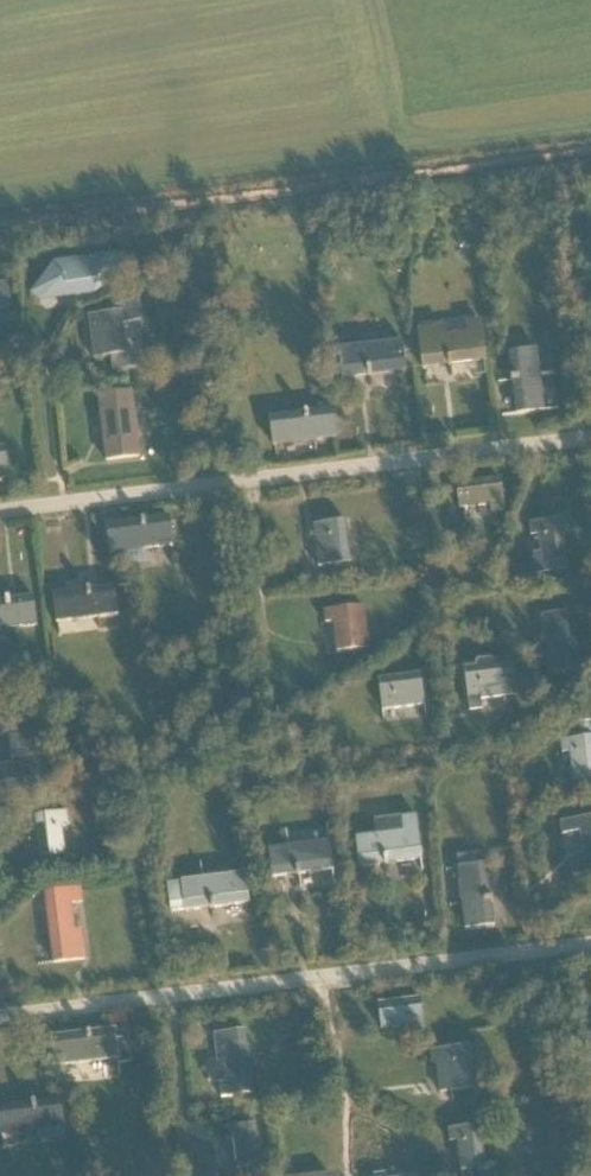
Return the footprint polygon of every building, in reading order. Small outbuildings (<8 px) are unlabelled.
[(110,257),(54,265),(30,298),(31,299),(40,286),(52,295),(54,292),(65,299),(93,295),(92,290),(102,289),(128,270),(120,258),(110,260),(110,257)] [(11,309),(7,276),(0,277),(0,310),(11,309)] [(116,313),(89,317),(95,360),(111,357),(113,373),(137,369),(135,353),(127,354),(123,325),(142,323),(139,300),(139,299),(116,307),(116,313)] [(445,327),(419,330),(424,369),(486,362),(481,323),(466,325),(467,334),(446,336),(445,327)] [(402,343),(340,350),(340,355),(343,375),(343,379),(405,372),(402,343)] [(509,354),(517,416),(546,412),(538,350),(509,354)] [(340,355),(333,356),(336,376),(343,375),(340,355)] [(101,407),(106,449),(107,462),(139,458),(138,445),(133,403),(132,394),(99,397),(101,407)] [(336,439),(333,410),(271,418),(274,447),(336,439)] [(11,480),(7,448),(0,449),(0,481),(11,480)] [(492,513),(504,511),(501,480),(458,485),(461,509),(491,506),(492,513)] [(173,547),(170,518),(108,526),(111,554),(173,547)] [(561,520),(530,525),(532,537),(539,536),(542,554),(538,555),(539,560),(535,560),(536,576),(568,571),(561,520)] [(314,526),(319,568),(351,564),(346,522),(314,526)] [(119,616),(115,588),(53,595),(57,624),(119,616)] [(38,626),(34,598),(0,602),(0,631),(38,626)] [(334,623),(338,654),(369,650),(364,607),(325,612),(327,624),(334,623)] [(541,647),(542,662),(547,662),(548,675),(580,672),(577,653),(590,651),(590,628),(590,624),(574,626),(573,613),(542,617),(545,647),(541,647)] [(476,668),(465,669),(470,712),(483,711),(481,700),(512,697),(518,696),(513,658),(495,661),(494,660),(478,661),(476,664),(476,668)] [(383,712),(396,710),(426,706),(421,675),(379,681),(383,712)] [(570,753),(574,783),(590,781),(590,722),(574,724),(576,740),(562,742),(563,754),(570,753)] [(562,835),(580,832),(583,855),(570,857),(572,877),(590,875),(590,808),(589,808),(590,818),(561,822),(562,835)] [(42,859),(66,855),(61,825),(67,824),(65,812),(34,817),(42,859)] [(402,818),(404,833),(357,839),(360,868),(422,860),(417,816),(402,818)] [(272,879),(335,871),(331,843),(269,850),(272,879)] [(458,869),(466,931),(495,927),(487,865),(477,866),(475,854),(457,857),(458,869)] [(245,875),(183,883),(167,885),(170,914),(249,904),(245,875)] [(86,960),(84,945),(82,932),(75,933),(71,905),(82,903),(81,890),(45,894),(55,964),(86,960)] [(412,1026),(413,1033),(425,1032),(422,1000),(379,1005),(381,1030),(412,1026)] [(117,1042),(116,1031),(53,1038),(57,1067),(118,1060),(119,1064),(131,1063),(129,1041),(117,1042)] [(222,1099),(254,1095),(246,1031),(214,1035),(218,1062),(225,1061),(228,1084),(220,1085),(222,1099)] [(433,1064),(437,1064),(441,1093),(476,1089),(471,1047),(432,1052),(433,1064)] [(2,1137),(39,1132),(40,1143),(66,1140),(61,1101),(0,1108),(0,1119),(2,1137)] [(257,1125),(226,1129),(227,1141),(235,1141),(238,1171),(262,1168),(257,1125)] [(462,1172),(486,1169),(480,1126),(449,1130),(451,1143),(458,1142),(462,1172)]
